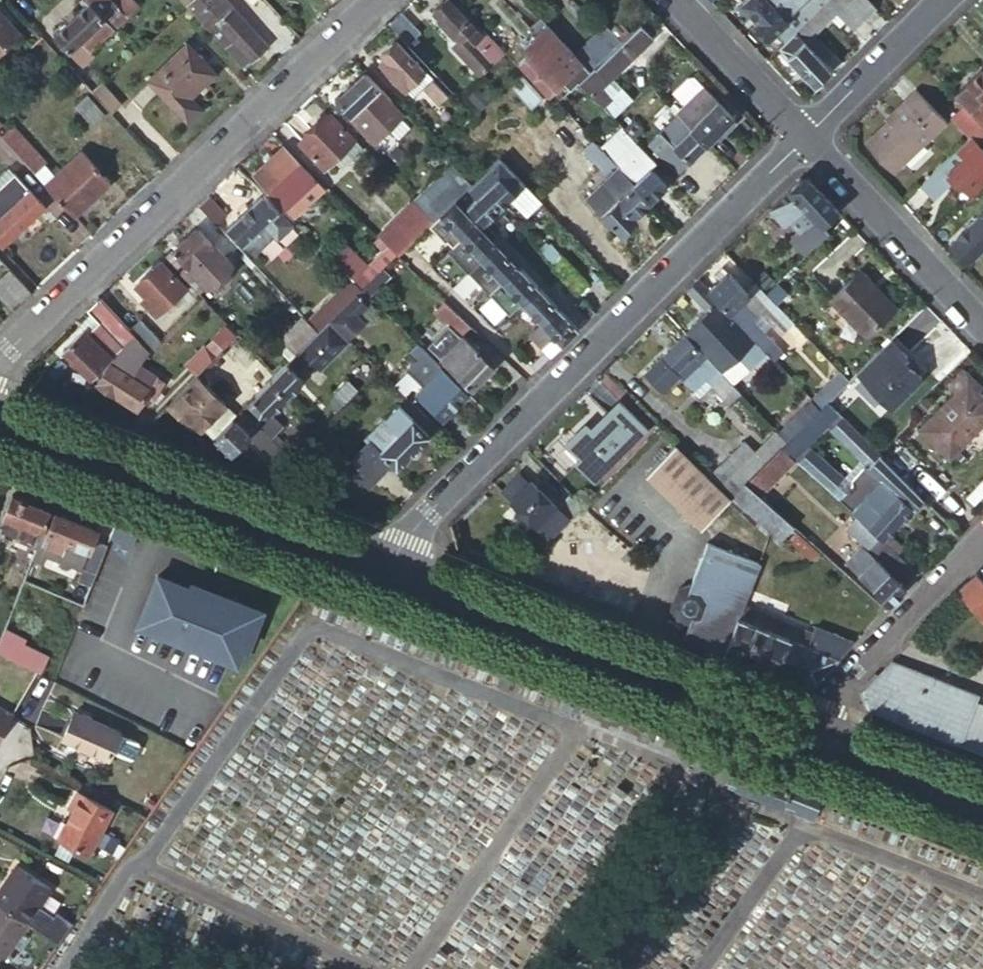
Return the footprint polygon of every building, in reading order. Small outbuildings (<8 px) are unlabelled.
[(89,2),(53,34),(67,50),(79,38),(88,49),(109,30),(98,19),(103,15),(113,26),(136,4),(132,0),(87,0),(89,2)] [(243,69),(267,48),(233,9),(225,16),(213,2),(211,0),(182,0),(243,69)] [(233,9),(225,0),(215,0),(213,2),(225,16),(233,9)] [(768,38),(805,1),(804,0),(796,0),(745,0),(742,3),(759,20),(755,24),(768,38)] [(779,49),(816,87),(831,70),(822,61),(804,44),(812,36),(835,13),(853,32),(877,9),(869,0),(827,0),(794,34),(779,49)] [(504,52),(484,31),(478,36),(473,30),(473,28),(448,1),(434,14),(460,42),(452,48),(480,77),(504,52)] [(768,38),(779,49),(794,34),(790,30),(813,9),(805,1),(768,38)] [(0,12),(0,53),(20,35),(0,12)] [(419,33),(400,13),(388,25),(408,44),(419,33)] [(656,30),(644,19),(620,41),(589,71),(578,83),(596,102),(601,97),(597,92),(611,79),(653,38),(650,35),(656,30)] [(579,60),(547,26),(526,47),(531,53),(520,63),(549,92),(563,79),(571,89),(578,83),(589,71),(579,60)] [(589,71),(620,41),(610,31),(579,60),(589,71)] [(829,54),(812,36),(804,44),(822,61),(829,54)] [(405,91),(425,73),(395,43),(381,56),(384,60),(379,64),(405,91)] [(215,73),(186,44),(148,80),(187,122),(200,110),(188,98),(215,73)] [(91,93),(102,83),(104,81),(86,62),(74,73),(91,93)] [(956,97),(966,107),(982,126),(982,71),(956,97)] [(404,114),(363,73),(334,101),(375,143),(404,114)] [(432,80),(425,73),(405,91),(414,99),(425,87),(432,80)] [(684,105),(704,86),(695,77),(688,77),(672,92),(684,105)] [(631,100),(611,79),(597,92),(601,97),(596,102),(612,119),(631,100)] [(448,96),(432,80),(425,87),(441,103),(448,96)] [(91,93),(110,114),(122,104),(102,83),(91,93)] [(684,105),(676,112),(678,115),(707,145),(735,118),(704,86),(684,105)] [(946,121),(916,90),(904,101),(907,104),(866,143),(893,171),(946,121)] [(106,116),(88,96),(77,107),(95,126),(106,116)] [(952,119),(970,137),(982,126),(966,107),(952,119)] [(364,149),(330,112),(299,142),(325,170),(334,160),(343,170),(364,149)] [(678,174),(707,145),(678,115),(648,144),(653,149),(662,158),(678,174)] [(622,129),(631,139),(642,129),(633,118),(622,129)] [(970,138),(975,144),(982,137),(982,126),(970,137),(970,138)] [(1,139),(74,217),(109,184),(81,154),(57,175),(46,164),(48,163),(14,127),(1,139)] [(622,129),(621,128),(601,148),(606,153),(612,160),(619,168),(650,201),(666,186),(649,168),(644,172),(635,163),(645,154),(631,139),(622,129)] [(601,148),(592,138),(582,148),(596,163),(606,153),(601,148)] [(970,138),(920,186),(932,199),(951,180),(958,181),(971,195),(982,183),(982,152),(975,144),(970,138)] [(319,184),(284,147),(253,175),(282,206),(297,193),(303,200),(319,184)] [(646,155),(655,165),(662,158),(653,149),(646,155)] [(602,169),(612,160),(606,153),(596,163),(602,169)] [(532,214),(543,203),(500,155),(474,181),(500,209),(510,200),(516,195),(532,214)] [(414,197),(434,219),(440,214),(456,198),(472,183),(450,161),(414,197)] [(636,214),(650,201),(619,168),(586,199),(620,233),(638,216),(636,214)] [(13,174),(0,187),(0,245),(2,247),(44,207),(13,174)] [(808,242),(838,211),(809,180),(800,180),(769,211),(785,227),(790,222),(800,233),(789,244),(801,257),(812,246),(808,242)] [(486,222),(500,209),(474,181),(472,183),(456,198),(480,223),(493,238),(500,232),(492,222),(489,226),(486,222)] [(295,229),(265,194),(228,228),(252,253),(256,250),(259,253),(273,238),(279,244),(295,229)] [(516,195),(510,200),(527,219),(532,214),(516,195)] [(228,218),(208,197),(198,206),(218,226),(228,218)] [(434,220),(413,198),(376,234),(387,246),(395,253),(397,255),(429,224),(434,220)] [(480,223),(456,198),(440,214),(456,231),(447,239),(454,247),(462,239),(480,223)] [(434,220),(429,224),(445,241),(447,239),(456,231),(440,214),(434,219),(434,220)] [(982,251),(982,214),(950,247),(968,265),(982,251)] [(166,259),(191,286),(213,266),(204,256),(222,240),(206,222),(166,259)] [(499,244),(493,238),(480,223),(462,239),(482,260),(499,244)] [(454,247),(449,251),(469,273),(482,260),(462,239),(454,247)] [(519,266),(499,244),(482,260),(502,282),(519,266)] [(361,288),(395,253),(387,246),(364,270),(353,281),(361,288)] [(351,279),(353,281),(364,270),(342,249),(331,259),(351,279)] [(552,268),(575,294),(585,285),(562,258),(552,268)] [(187,290),(162,262),(135,287),(154,307),(150,311),(157,318),(187,290)] [(519,266),(502,282),(518,300),(522,303),(540,288),(519,266)] [(707,294),(714,302),(747,335),(755,327),(741,312),(736,311),(748,299),(749,297),(748,296),(722,269),(713,278),(717,283),(707,294)] [(32,295),(11,272),(0,281),(0,298),(14,312),(32,295)] [(895,309),(859,272),(831,298),(867,336),(895,309)] [(755,282),(773,299),(781,291),(763,274),(755,282)] [(329,321),(361,288),(353,281),(351,279),(309,322),(318,332),(329,321)] [(696,283),(687,291),(706,310),(714,302),(707,294),(696,283)] [(757,287),(748,296),(749,297),(748,299),(765,317),(776,307),(768,299),(757,287)] [(367,294),(361,288),(329,321),(337,330),(363,304),(360,301),(367,294)] [(542,324),(559,309),(540,288),(522,303),(542,324)] [(108,359),(110,361),(135,337),(130,333),(99,300),(85,313),(89,317),(98,327),(88,337),(81,329),(60,350),(88,379),(108,359)] [(504,312),(508,316),(522,303),(518,300),(504,312)] [(471,327),(445,301),(434,311),(449,325),(462,337),(471,327)] [(586,321),(594,313),(582,301),(577,305),(582,310),(579,313),(586,321)] [(765,317),(783,335),(793,325),(776,307),(765,317)] [(561,345),(578,329),(559,309),(542,324),(530,335),(542,347),(553,336),(561,345)] [(714,309),(685,337),(713,365),(742,337),(714,309)] [(98,327),(89,317),(78,327),(81,329),(88,337),(98,327)] [(337,330),(329,321),(318,332),(304,347),(269,381),(285,397),(345,337),(337,330)] [(151,355),(163,343),(142,322),(130,333),(135,337),(136,339),(145,348),(151,355)] [(440,359),(462,337),(449,325),(428,347),(440,359)] [(799,351),(809,341),(793,325),(783,335),(799,351)] [(755,327),(747,335),(774,362),(781,354),(755,327)] [(542,347),(551,356),(561,345),(553,336),(542,347)] [(493,368),(462,337),(440,359),(471,390),(493,368)] [(713,365),(685,337),(646,376),(664,394),(679,380),(694,394),(718,370),(713,365)] [(134,357),(145,348),(136,339),(124,350),(134,357)] [(215,339),(206,348),(216,358),(225,349),(215,339)] [(890,340),(856,374),(890,409),(921,379),(911,369),(903,361),(907,357),(890,340)] [(468,393),(418,345),(410,353),(433,375),(414,394),(442,421),(468,393)] [(189,364),(198,375),(216,358),(206,348),(189,364)] [(140,361),(134,357),(124,350),(110,362),(96,383),(113,395),(114,393),(136,407),(143,395),(150,400),(162,382),(137,366),(140,361)] [(377,370),(363,355),(341,378),(355,392),(377,370)] [(915,365),(907,357),(903,361),(911,369),(915,365)] [(252,395),(268,372),(255,363),(239,386),(252,395)] [(948,386),(956,394),(966,383),(976,393),(981,388),(963,371),(948,386)] [(827,403),(848,382),(840,373),(815,396),(817,398),(824,406),(827,403)] [(197,376),(167,405),(187,425),(204,432),(206,430),(228,407),(197,376)] [(743,395),(725,377),(712,389),(730,407),(743,395)] [(267,414),(285,397),(269,381),(240,410),(276,447),(280,443),(272,434),(280,426),(267,414)] [(966,383),(956,394),(919,430),(948,458),(982,422),(982,400),(976,393),(966,383)] [(814,402),(821,409),(824,406),(817,398),(814,402)] [(429,433),(436,427),(407,399),(401,405),(429,433)] [(810,400),(778,431),(788,441),(820,410),(810,400)] [(820,410),(788,441),(782,448),(791,456),(794,459),(838,415),(827,403),(824,406),(821,409),(820,410)] [(394,469),(429,433),(401,405),(366,440),(367,441),(344,464),(367,486),(390,463),(394,469)] [(644,433),(619,406),(586,438),(581,432),(565,448),(578,462),(572,467),(590,486),(644,433)] [(228,407),(206,430),(214,437),(236,415),(232,411),(228,407)] [(282,452),(276,447),(240,410),(236,415),(214,437),(230,453),(248,434),(260,447),(262,446),(276,458),(282,452)] [(762,426),(768,420),(761,413),(755,419),(762,426)] [(861,462),(873,450),(844,420),(842,419),(830,431),(861,462)] [(744,441),(708,476),(733,496),(746,483),(782,448),(788,441),(778,431),(756,453),(744,441)] [(782,448),(746,483),(757,493),(791,456),(782,448)] [(811,449),(797,462),(855,515),(877,535),(898,555),(903,549),(888,535),(922,498),(880,456),(868,469),(863,467),(850,480),(852,484),(850,486),(811,449)] [(732,500),(674,450),(647,480),(706,531),(732,500)] [(523,490),(528,486),(517,475),(513,480),(523,490)] [(499,494),(510,504),(523,490),(513,480),(499,494)] [(548,543),(579,512),(549,482),(538,493),(529,484),(528,486),(523,490),(510,504),(534,528),(548,543)] [(746,483),(733,496),(739,501),(735,506),(765,534),(769,529),(780,539),(793,526),(757,493),(746,483)] [(43,530),(52,509),(8,492),(0,512),(5,514),(25,523),(19,538),(19,539),(29,543),(27,551),(34,553),(43,530)] [(93,542),(99,528),(57,511),(49,532),(43,530),(34,553),(32,557),(45,563),(49,552),(83,566),(93,542)] [(19,538),(25,523),(5,514),(0,528),(0,529),(19,538)] [(866,547),(877,535),(855,515),(844,527),(866,547)] [(889,607),(905,590),(903,588),(917,573),(898,555),(877,535),(866,547),(848,567),(889,607)] [(107,548),(93,542),(83,566),(76,582),(91,589),(107,548)] [(683,637),(724,653),(805,685),(816,682),(853,643),(815,628),(808,645),(791,639),(738,618),(758,565),(706,544),(690,587),(678,591),(671,610),(676,621),(688,625),(683,637)] [(249,647),(263,609),(194,582),(192,587),(159,574),(140,623),(238,662),(244,645),(249,647)] [(974,574),(957,592),(982,617),(982,583),(976,576),(974,574)] [(771,599),(756,593),(753,599),(769,605),(771,599)] [(795,627),(743,606),(738,618),(791,639),(795,627)] [(0,640),(0,651),(39,671),(46,653),(23,641),(24,637),(5,626),(0,640)] [(868,710),(958,745),(969,716),(967,715),(971,704),(950,696),(953,687),(890,662),(863,690),(868,710)] [(975,695),(953,687),(950,696),(971,704),(975,695)] [(18,713),(0,703),(0,743),(18,713)] [(76,712),(63,739),(111,762),(112,760),(122,739),(124,736),(76,712)] [(122,739),(112,760),(130,768),(134,767),(141,752),(140,748),(122,739)] [(113,811),(78,792),(69,809),(74,812),(59,840),(90,855),(113,811)] [(29,922),(52,889),(18,866),(0,891),(0,902),(29,922)] [(29,922),(0,902),(0,954),(4,957),(14,943),(21,947),(29,937),(22,932),(29,922)]
